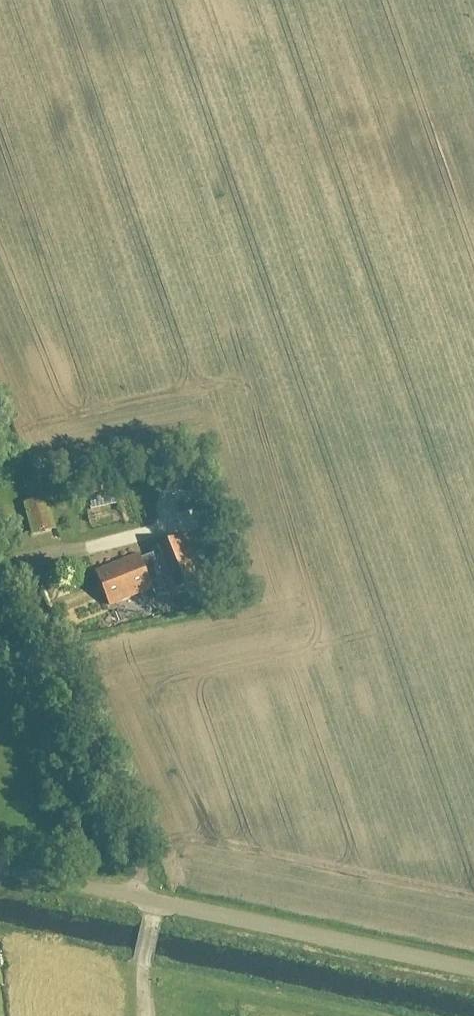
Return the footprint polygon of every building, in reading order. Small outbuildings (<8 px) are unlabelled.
[(26,513),(33,537),(52,532),(45,508),(26,513)] [(155,556),(140,562),(138,556),(96,573),(109,607),(152,590),(149,584),(164,578),(171,594),(200,582),(183,538),(153,550),(155,556)]
